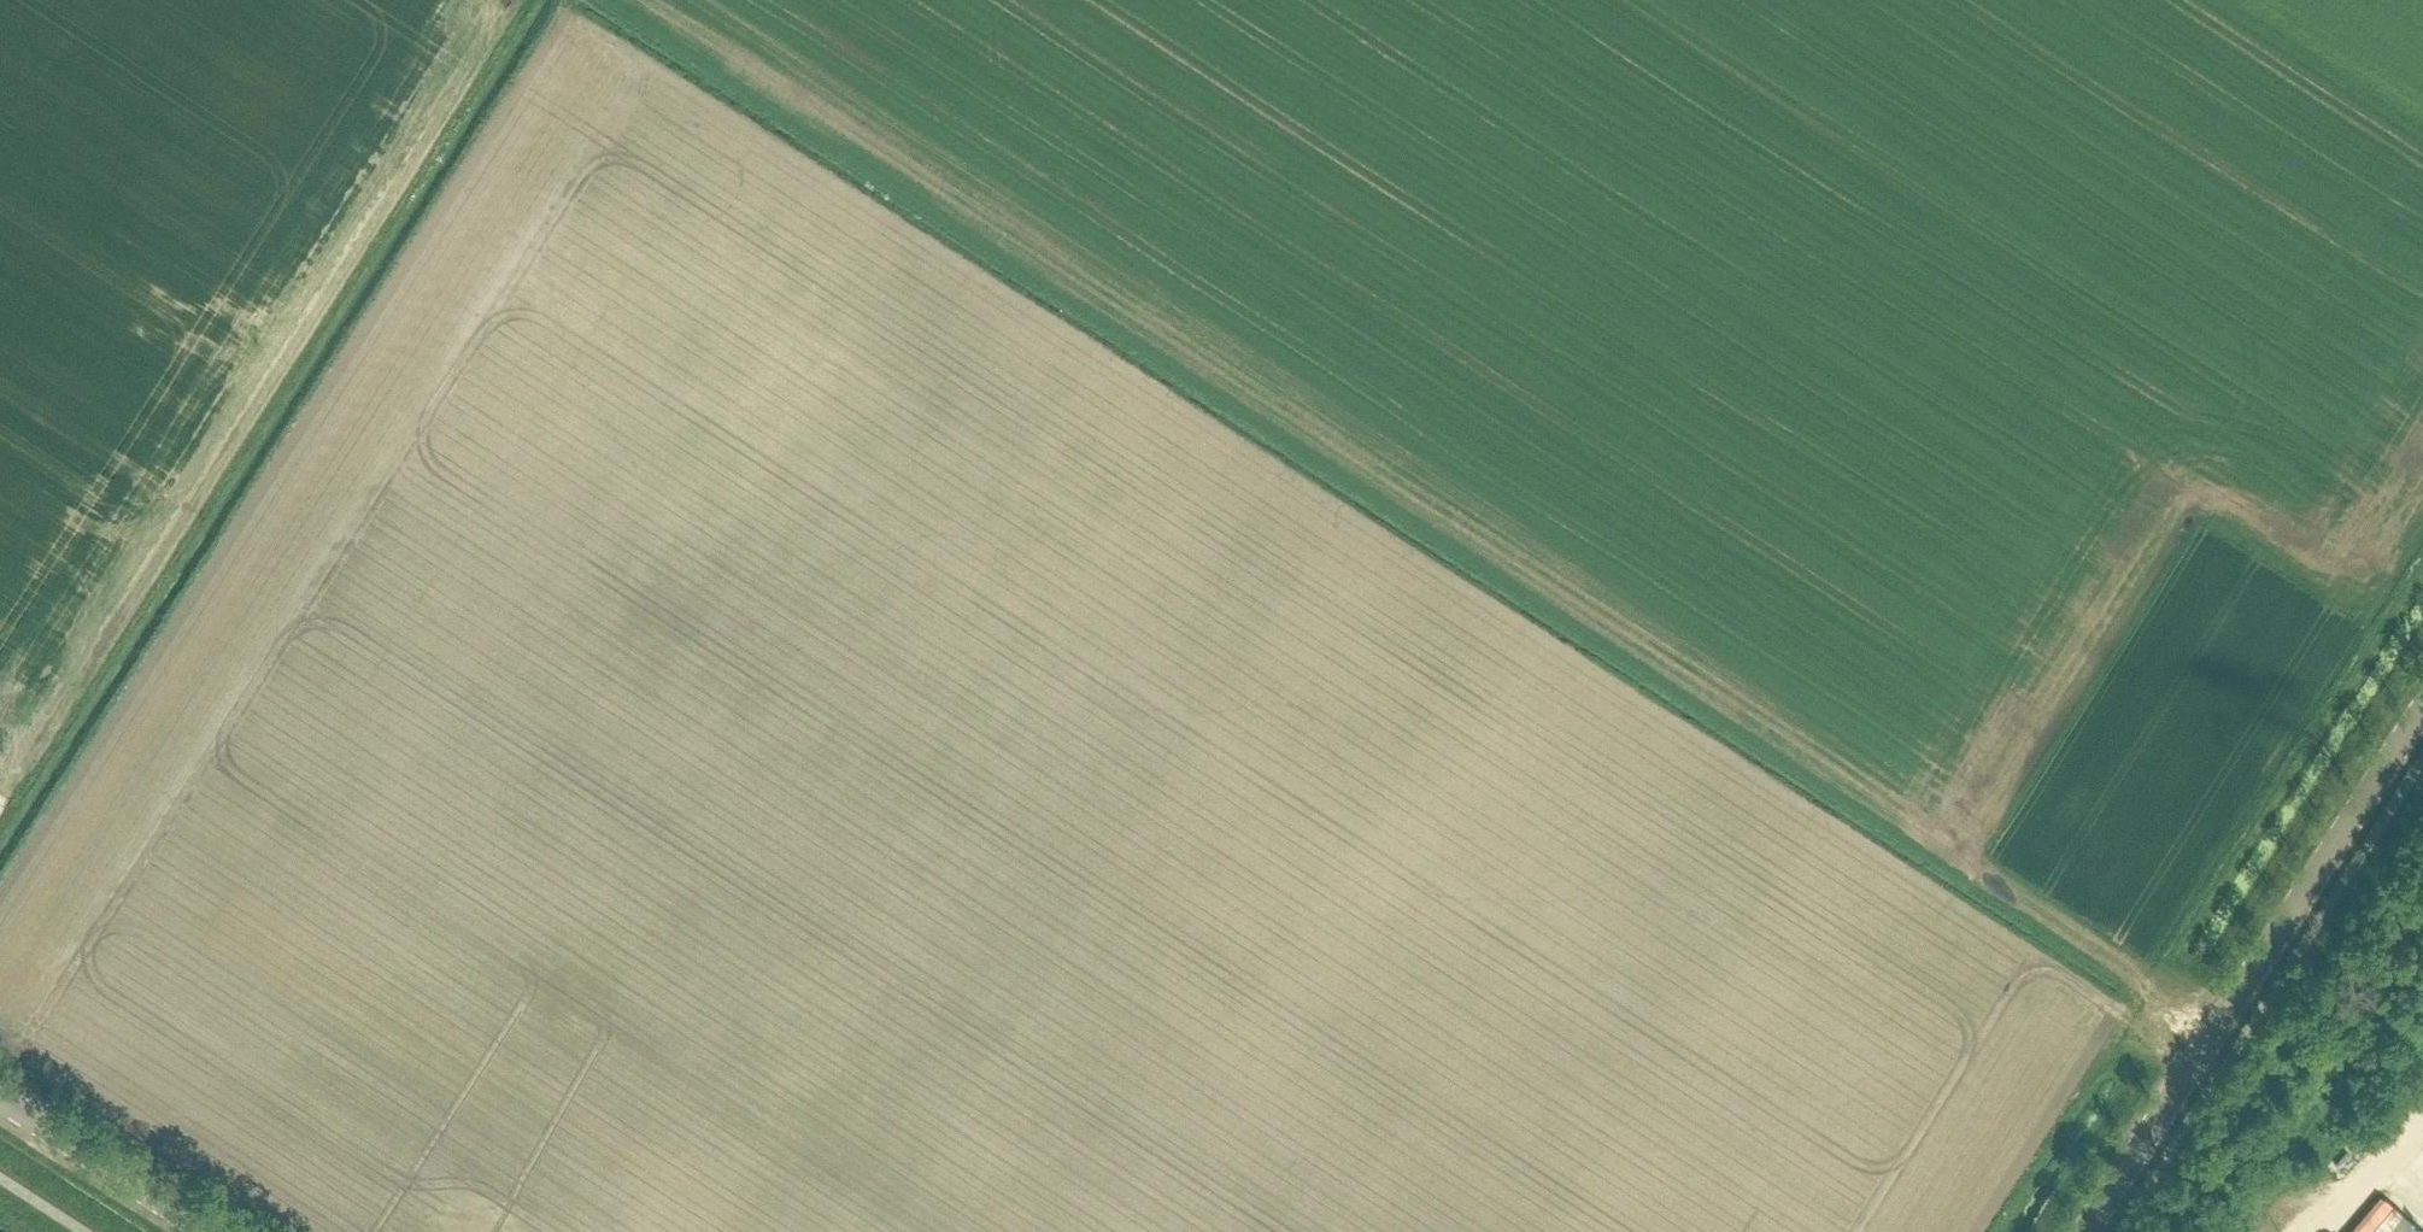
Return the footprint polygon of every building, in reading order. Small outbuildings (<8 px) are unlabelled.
[(2422,1225),(2422,1224),(2400,1205),(2387,1220),(2402,1231),(2417,1231),(2422,1225)]
